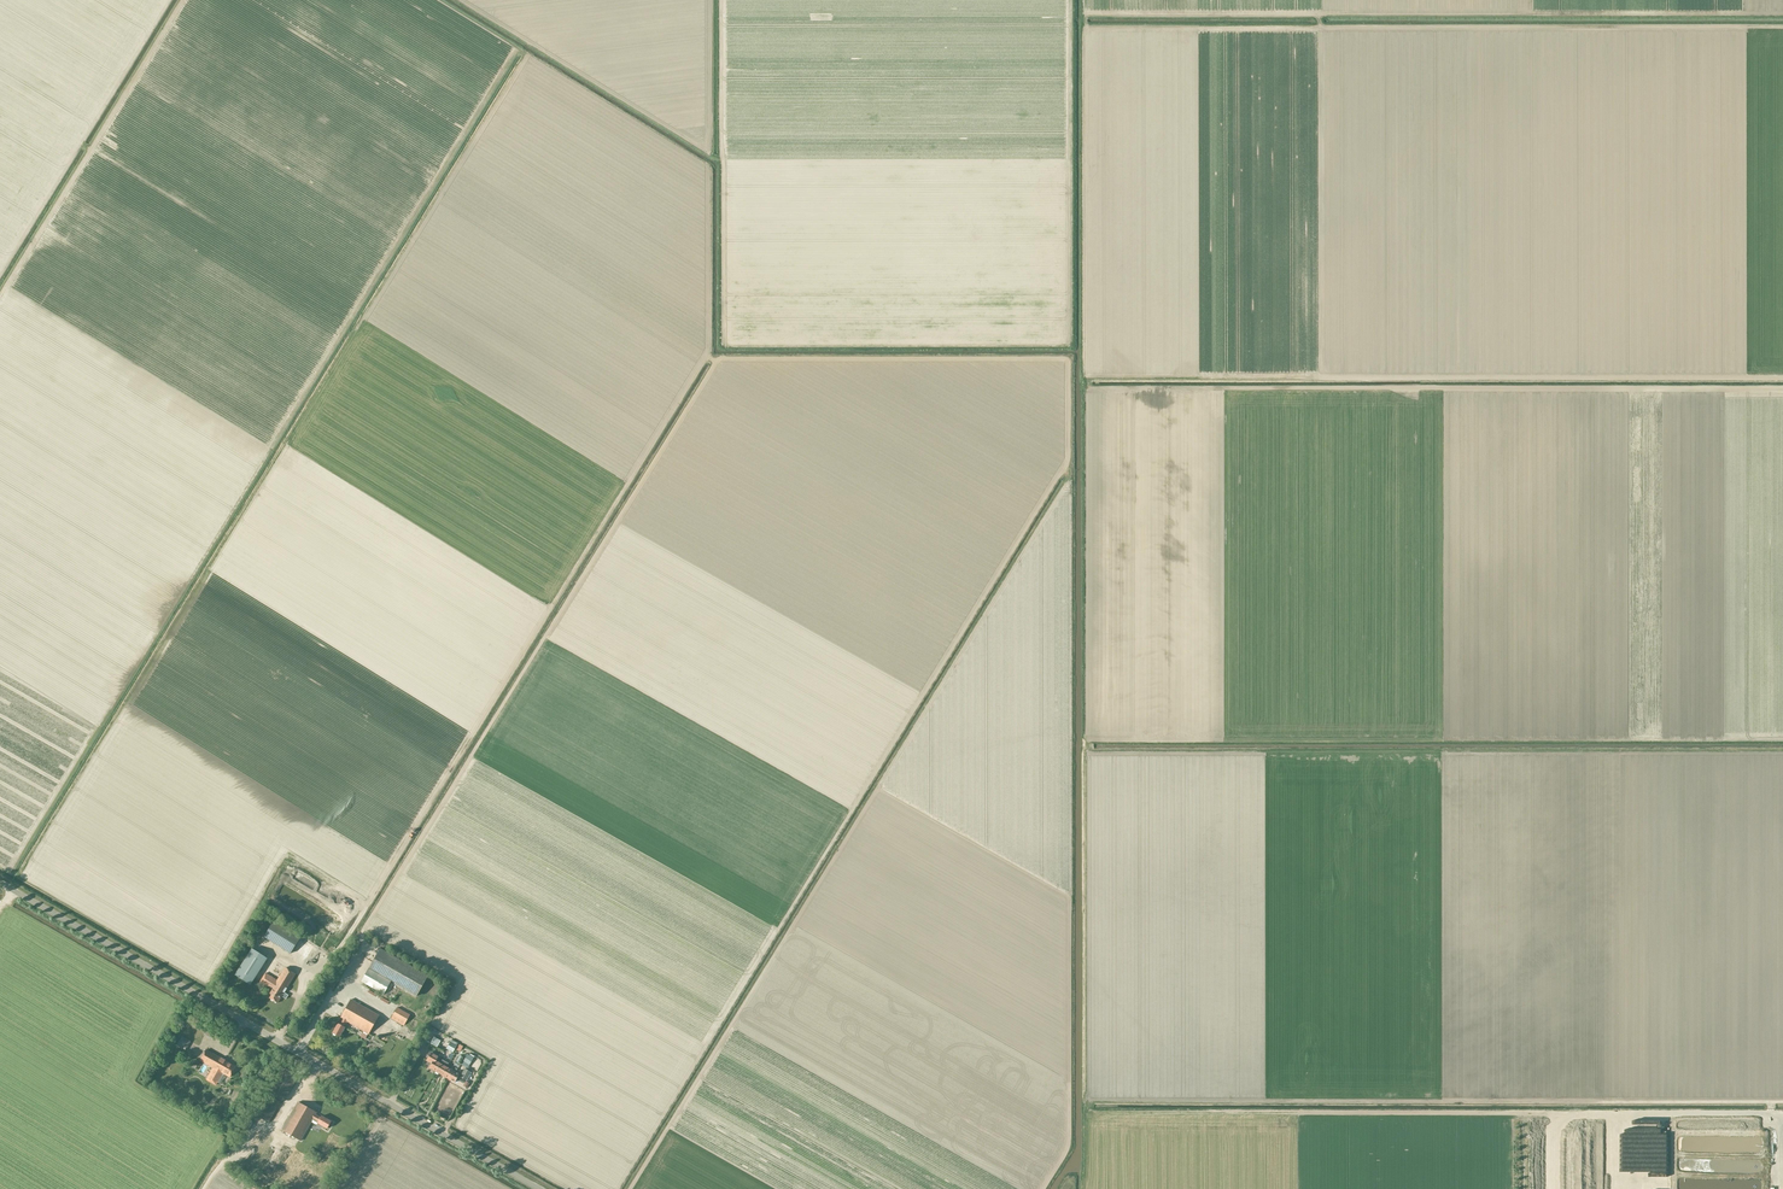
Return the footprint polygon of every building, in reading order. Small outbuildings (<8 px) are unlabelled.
[(290,954),(300,938),(273,921),(263,937),(290,954)] [(250,985),(267,959),(252,949),(235,975),(250,985)] [(379,949),(360,982),(383,995),(391,981),(394,983),(393,985),(415,997),(427,976),(379,949)] [(287,988),(286,988),(295,974),(285,968),(277,980),(265,973),(260,982),(271,990),(267,997),(277,1003),(281,996),(286,999),(288,995),(284,993),(287,988)] [(368,1034),(379,1015),(351,999),(340,1018),(342,1019),(339,1024),(338,1023),(332,1033),(339,1037),(345,1028),(344,1027),(347,1022),(368,1034)] [(403,1026),(410,1015),(397,1007),(390,1018),(403,1026)] [(212,1039),(215,1033),(208,1029),(204,1034),(212,1039)] [(437,1047),(440,1041),(434,1037),(430,1043),(437,1047)] [(450,1042),(446,1049),(453,1052),(457,1046),(450,1042)] [(230,1077),(235,1066),(206,1050),(200,1060),(213,1068),(206,1080),(216,1085),(222,1073),(230,1077)] [(429,1067),(435,1071),(440,1063),(442,1060),(439,1058),(437,1062),(436,1061),(438,1057),(431,1052),(426,1060),(431,1063),(429,1067)] [(435,1071),(442,1075),(446,1067),(449,1063),(442,1059),(442,1060),(440,1063),(435,1071)] [(448,1078),(455,1067),(452,1065),(449,1069),(446,1067),(442,1075),(448,1078)] [(455,1067),(448,1078),(455,1082),(459,1074),(456,1072),(457,1068),(455,1067)] [(465,1068),(460,1077),(466,1080),(470,1072),(465,1068)] [(327,1128),(331,1121),(321,1116),(320,1117),(315,1114),(316,1113),(297,1102),(282,1130),(300,1141),(312,1119),(318,1122),(317,1123),(327,1128)]
